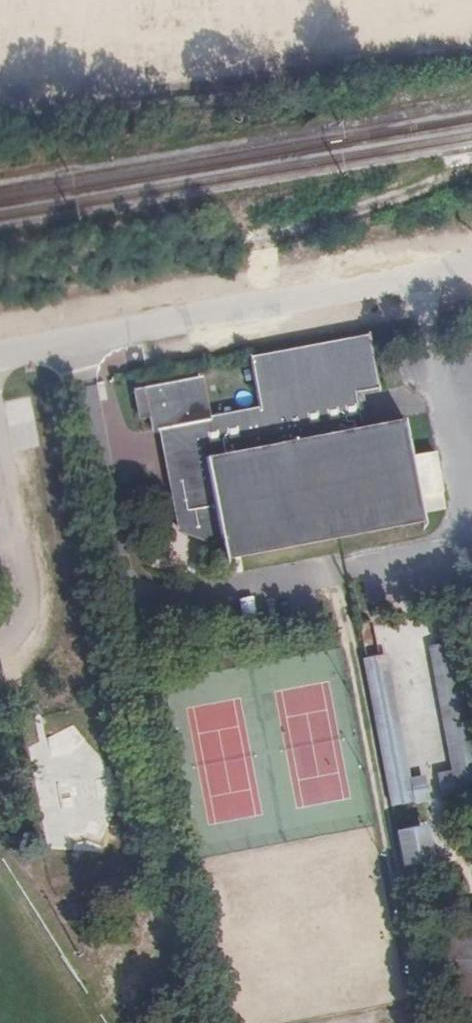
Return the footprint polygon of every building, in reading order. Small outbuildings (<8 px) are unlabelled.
[(243,66),(112,73),(113,96),(245,89),(243,66)] [(205,379),(137,391),(144,419),(153,417),(155,429),(166,427),(187,526),(220,544),(224,561),(423,522),(418,495),(438,492),(425,418),(364,428),(358,389),(383,385),(374,338),(255,361),(263,409),(214,418),(205,379)] [(451,617),(435,621),(448,680),(464,677),(451,617)] [(466,687),(464,677),(448,680),(435,621),(430,621),(456,745),(440,749),(441,755),(463,750),(450,691),(466,687)] [(412,755),(385,631),(379,633),(407,763),(429,758),(428,752),(412,755)] [(407,763),(379,633),(364,636),(395,781),(432,773),(429,758),(407,763)] [(466,687),(450,691),(463,750),(441,755),(445,770),(471,764),(471,716),(466,687)] [(431,801),(401,807),(408,841),(438,835),(431,801)] [(466,886),(444,936),(471,971),(471,885),(466,886)]
